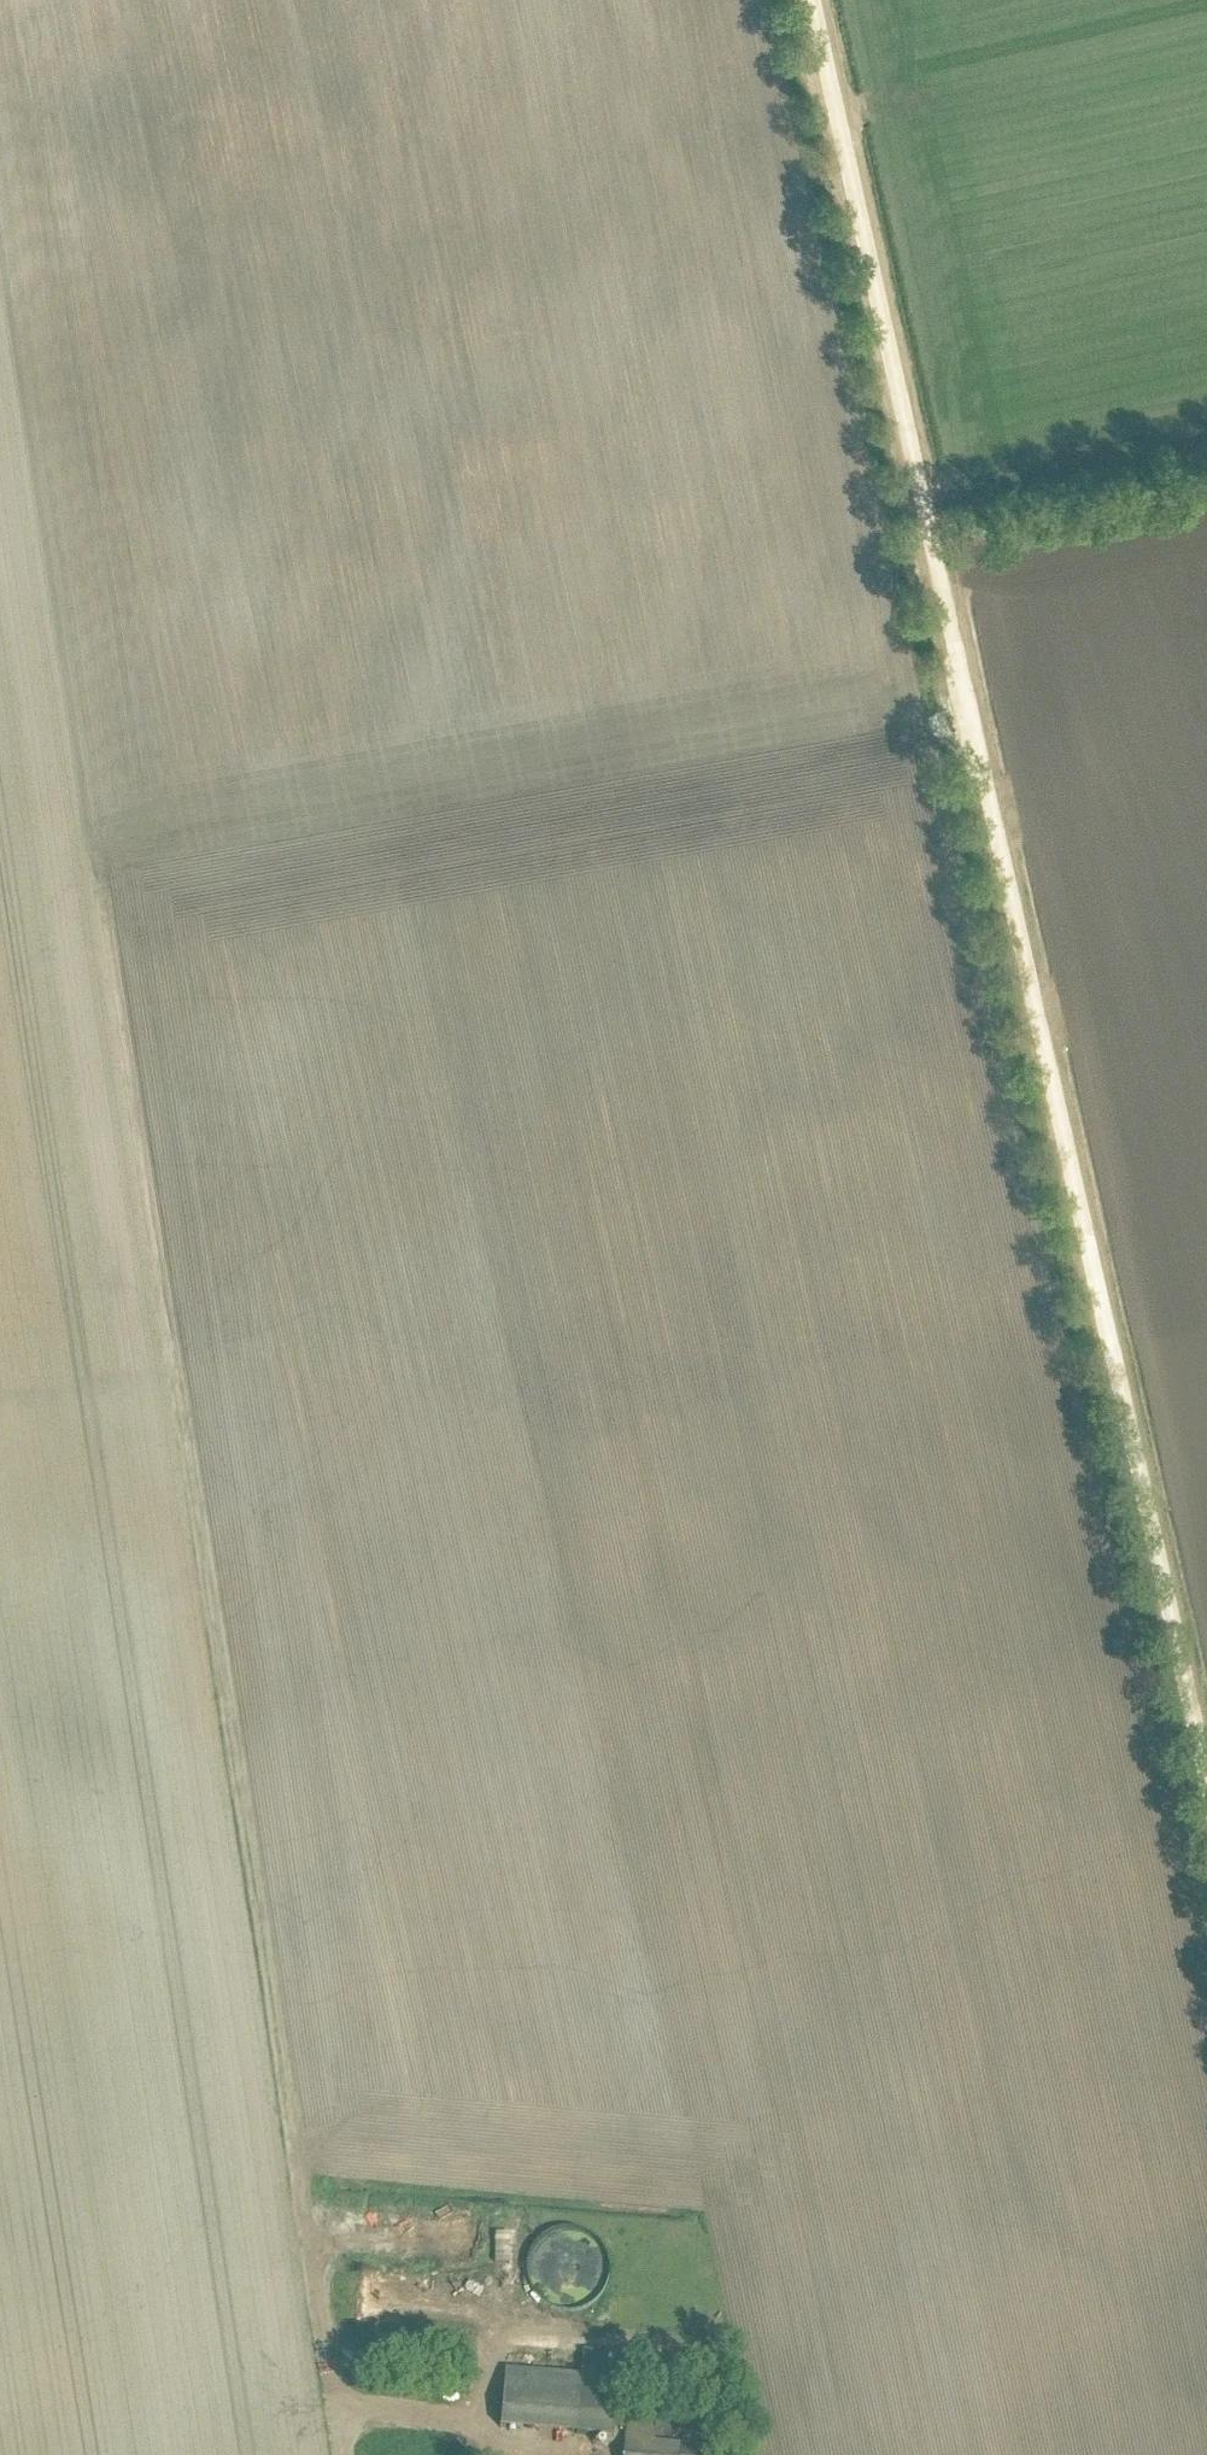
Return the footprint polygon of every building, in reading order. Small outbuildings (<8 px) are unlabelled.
[(500,2430),(612,2438),(619,2355),(583,2350),(580,2375),(505,2370),(500,2430)] [(720,2447),(683,2444),(684,2424),(625,2420),(622,2454),(719,2454),(720,2447)]
